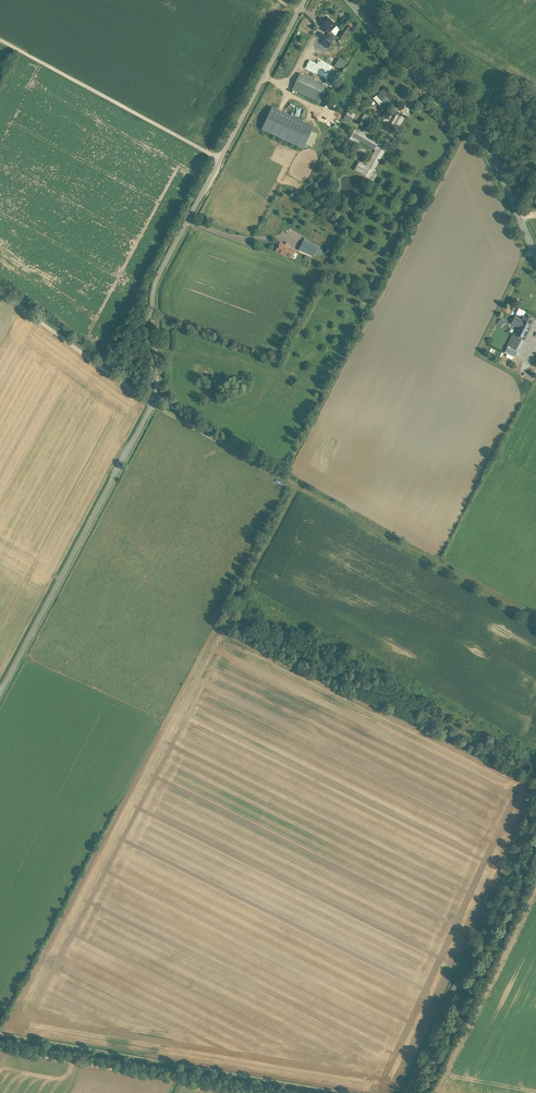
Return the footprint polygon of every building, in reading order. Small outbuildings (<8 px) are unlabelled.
[(336,26),(329,19),(323,26),(327,30),(326,31),(329,34),(331,32),(336,26)] [(356,26),(350,20),(344,25),(345,25),(338,35),(341,38),(344,40),(347,37),(348,37),(349,36),(348,35),(351,31),(351,32),(356,26)] [(329,34),(326,37),(332,42),(335,36),(331,32),(329,34)] [(332,42),(326,37),(321,33),(318,36),(325,41),(323,43),(329,48),(332,42)] [(312,68),(333,77),(337,67),(314,58),(313,61),(314,62),(312,68)] [(328,87),(300,74),(293,90),(321,103),(328,87)] [(395,99),(386,88),(377,95),(374,98),(380,106),(383,110),(395,99)] [(260,110),(266,112),(264,117),(266,118),(271,105),(263,101),(260,110)] [(314,126),(272,107),(262,130),(303,149),(314,126)] [(355,114),(348,110),(345,116),(348,118),(346,120),(350,122),(355,114)] [(397,113),(394,119),(401,124),(404,118),(397,113)] [(394,119),(380,143),(358,130),(357,130),(355,129),(351,136),(360,140),(376,150),(362,174),(369,178),(401,124),(394,119)] [(310,244),(303,241),(299,250),(306,253),(310,244)] [(296,250),(280,242),(276,251),(287,257),(288,255),(292,258),(296,250)] [(318,248),(310,244),(306,253),(314,256),(318,248)] [(535,319),(525,314),(523,317),(516,314),(512,324),(518,327),(518,328),(528,333),(535,319)] [(501,318),(498,322),(502,326),(506,321),(501,318)] [(528,333),(518,328),(514,335),(524,340),(528,333)] [(520,349),(524,340),(514,335),(513,334),(511,339),(514,341),(512,345),(520,349)] [(511,348),(508,346),(505,351),(515,356),(517,351),(511,348)]
